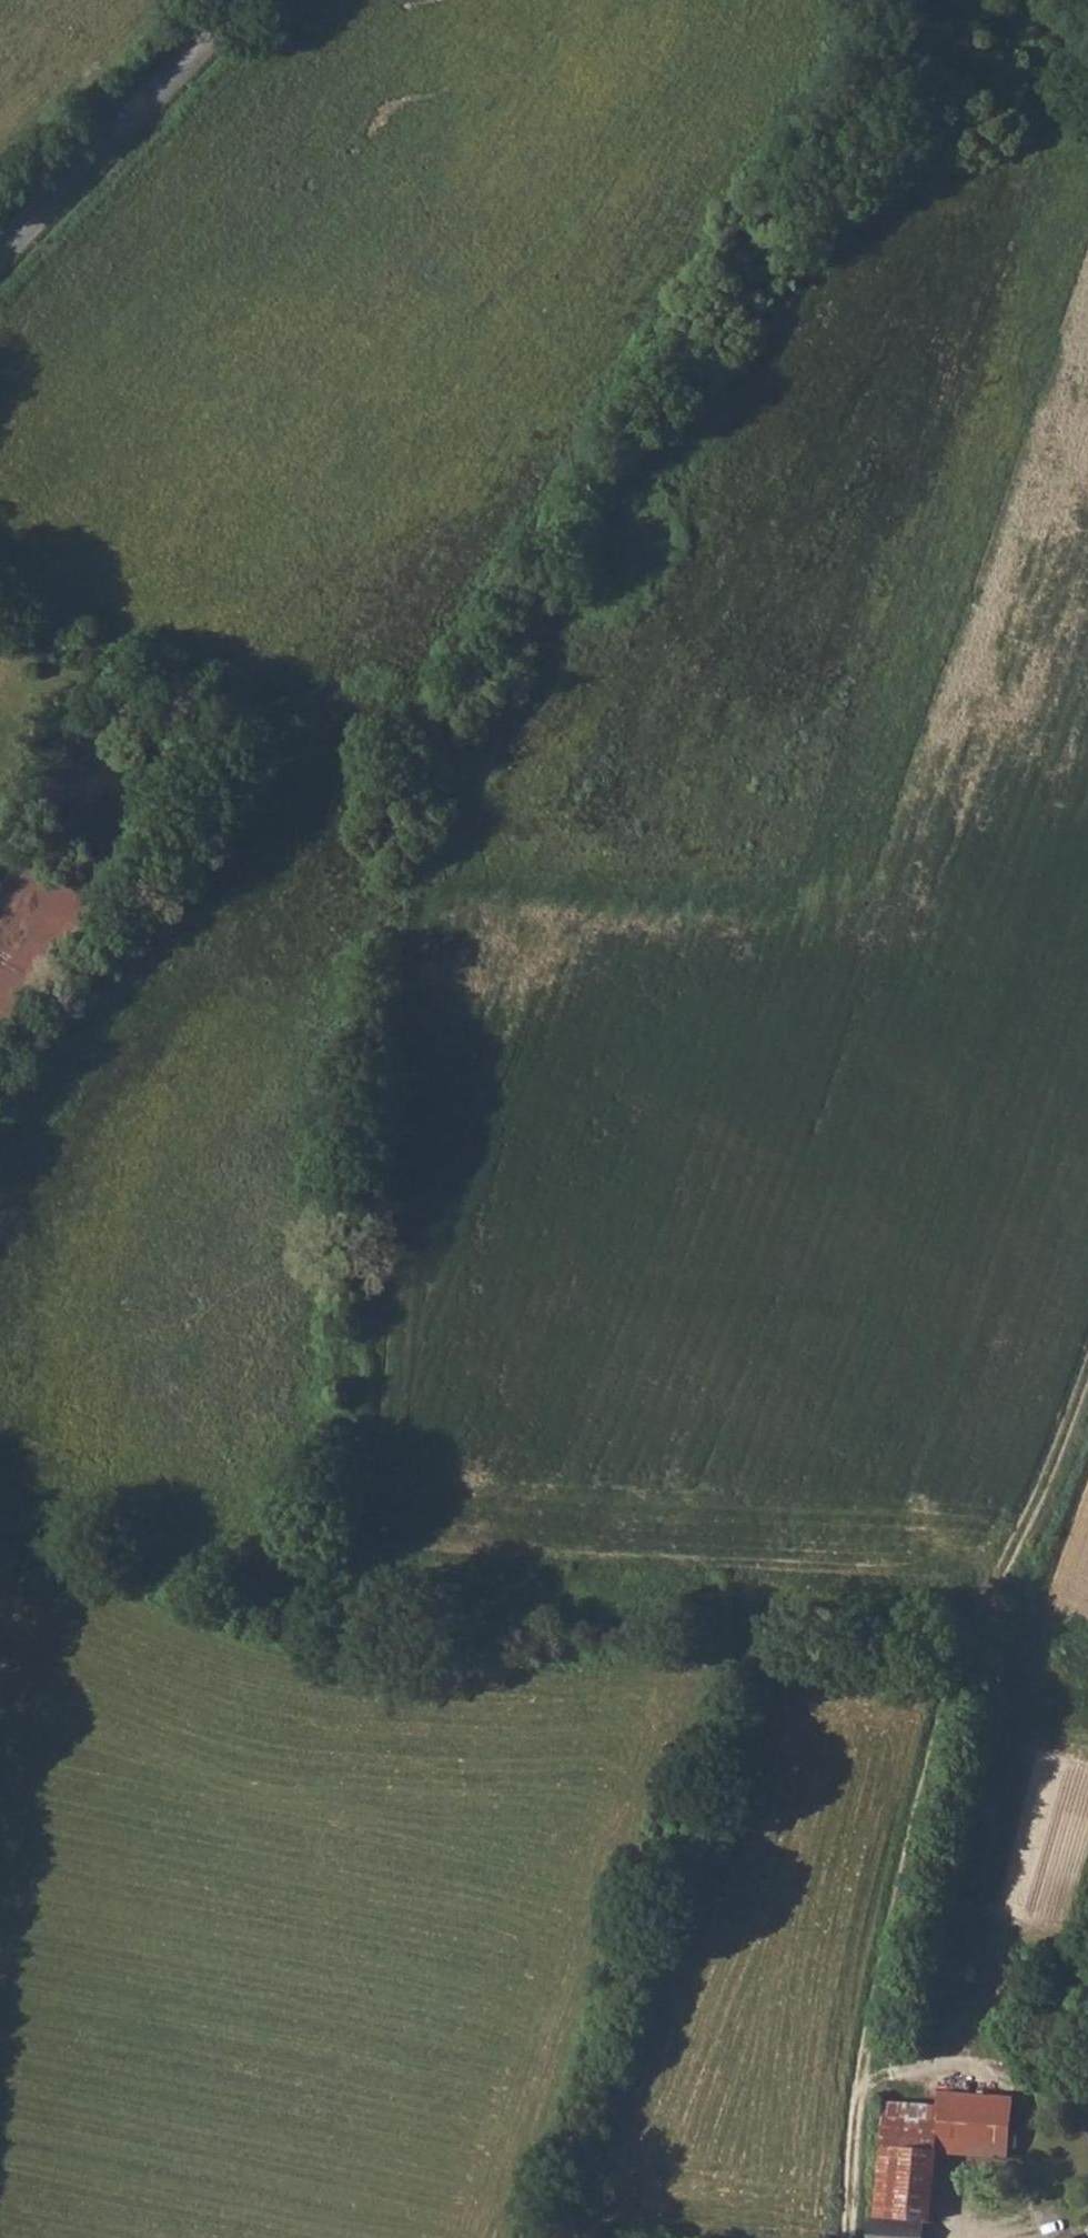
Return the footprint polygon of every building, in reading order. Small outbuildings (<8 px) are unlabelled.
[(884,2098),(872,2237),(930,2237),(937,2150),(1011,2156),(1016,2094),(939,2087),(937,2102),(884,2098)] [(1029,2237),(1083,2237),(1079,2225),(1029,2237)]
